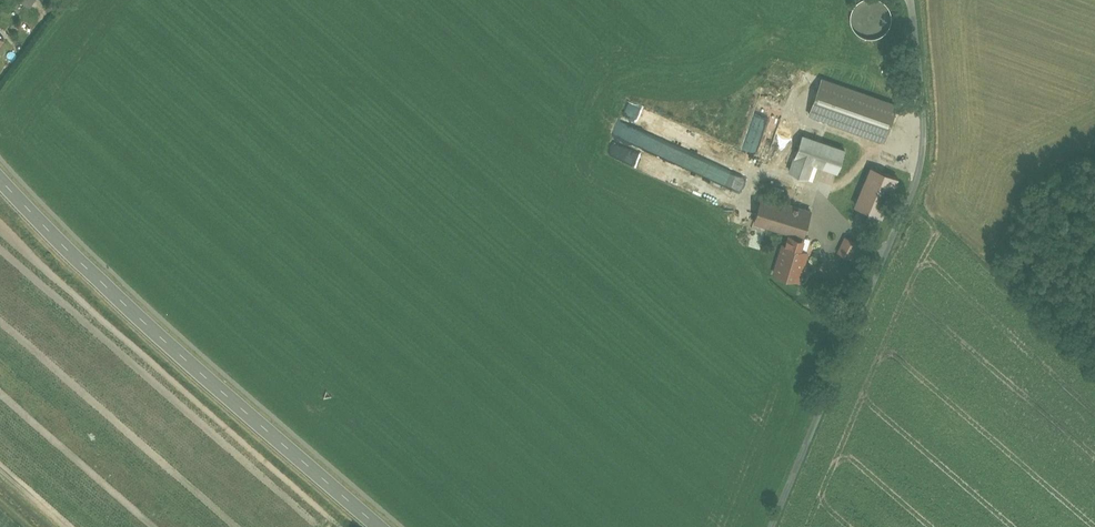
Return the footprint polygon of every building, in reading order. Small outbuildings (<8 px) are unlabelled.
[(894,95),(824,71),(810,110),(888,136),(901,98),(894,95)] [(666,135),(672,120),(629,102),(623,117),(666,135)] [(792,122),(779,120),(776,142),(789,144),(792,122)] [(848,143),(804,128),(792,165),(812,172),(817,159),(840,167),(848,143)] [(899,172),(870,160),(855,199),(883,211),(899,172)] [(788,182),(776,178),(773,187),(785,190),(788,182)] [(814,201),(765,186),(756,216),(777,222),(787,225),(801,230),(805,231),(814,201)] [(801,230),(787,225),(775,267),(789,271),(801,230)] [(857,233),(847,229),(840,246),(850,250),(857,233)]
